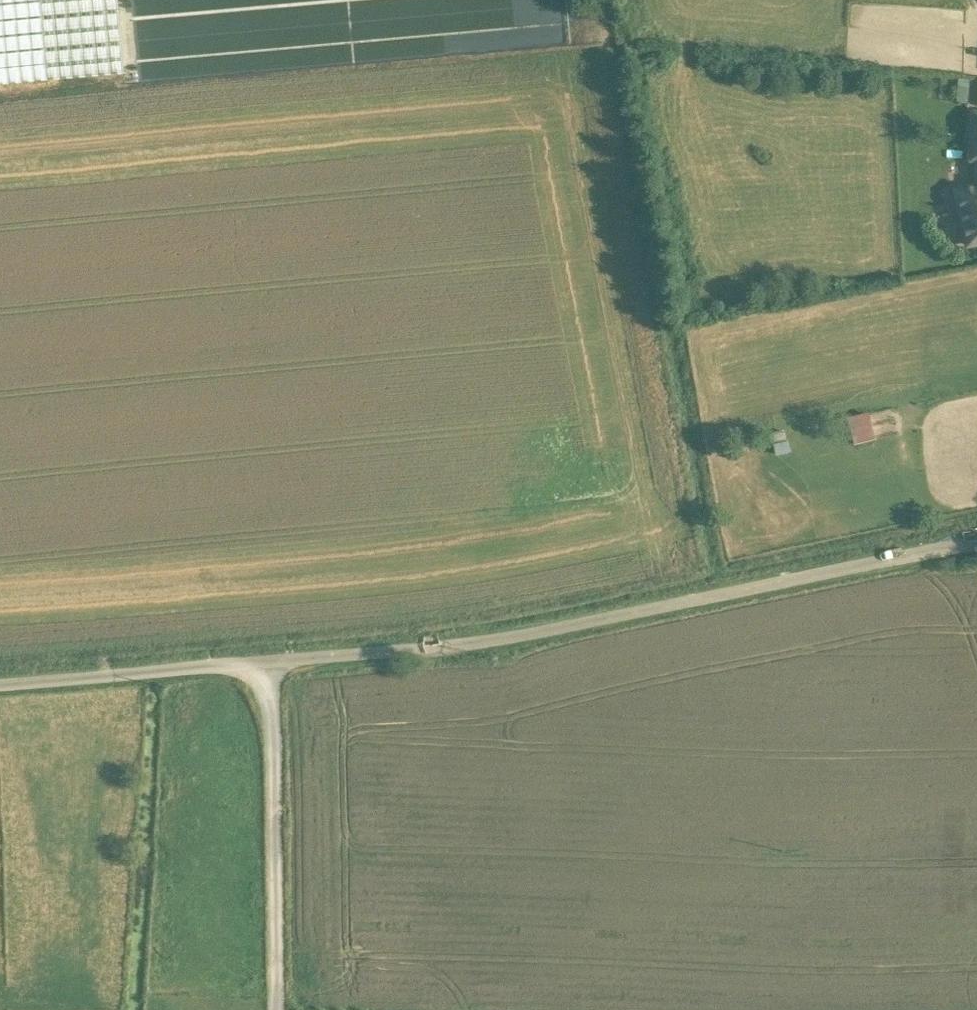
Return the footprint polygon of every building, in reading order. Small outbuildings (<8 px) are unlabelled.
[(125,73),(118,0),(0,0),(0,84),(125,73)] [(971,187),(973,194),(962,197),(958,202),(962,220),(967,223),(969,223),(973,243),(976,243),(976,185),(971,187)] [(866,410),(845,414),(851,442),(872,438),(866,410)]
